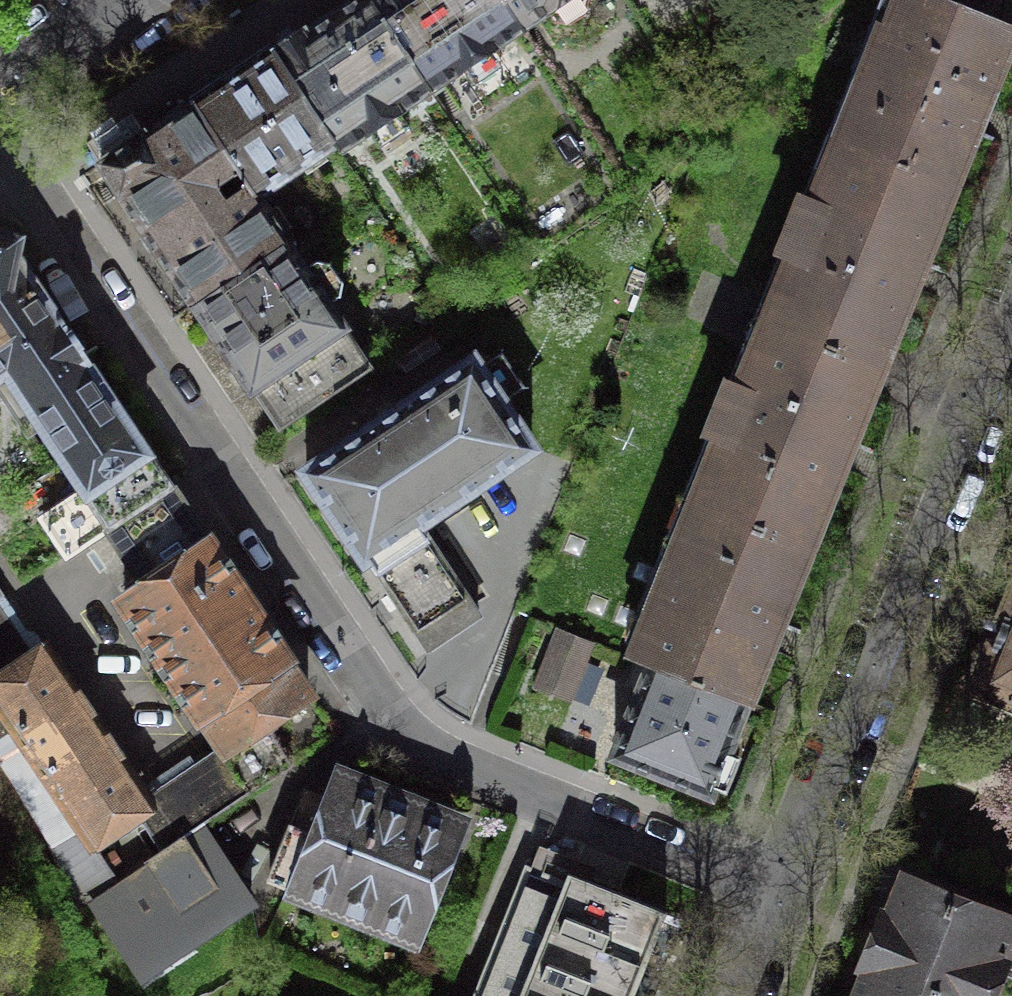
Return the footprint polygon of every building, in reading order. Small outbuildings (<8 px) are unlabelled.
[(369,0),(358,0),(307,34),(303,28),(287,38),(271,49),(334,144),(339,150),(365,132),(380,153),(417,128),(403,107),(429,89),(369,0)] [(503,0),(369,0),(429,89),(521,28),(503,0)] [(521,28),(548,10),(556,23),(571,24),(585,15),(589,1),(589,0),(503,0),(521,28)] [(842,139),(954,183),(975,131),(978,132),(983,120),(988,107),(985,106),(1011,41),(1011,30),(986,20),(937,0),(919,0),(907,28),(889,21),(842,139)] [(986,20),(994,0),(937,0),(986,20)] [(334,144),(271,49),(205,93),(192,102),(255,197),(257,195),(334,144)] [(290,244),(257,195),(255,197),(192,102),(119,151),(100,164),(148,235),(195,306),(288,245),(290,244)] [(802,198),(755,318),(880,368),(912,288),(915,290),(920,277),(925,264),(922,263),(954,183),(842,139),(816,203),(802,198)] [(304,269),(288,245),(195,306),(245,381),(251,390),(255,388),(282,429),(370,370),(342,329),(344,327),(328,304),(340,296),(343,283),(330,263),(316,261),(304,269)] [(168,484),(88,365),(92,362),(77,340),(61,317),(58,319),(15,255),(16,249),(0,246),(0,378),(6,374),(68,466),(28,492),(44,517),(43,518),(66,553),(168,484)] [(721,441),(697,502),(808,547),(840,468),(843,469),(848,457),(853,444),(850,443),(880,368),(755,318),(707,436),(721,441)] [(389,415),(305,471),(365,560),(368,558),(398,603),(396,604),(407,622),(419,639),(420,638),(429,650),(479,616),(419,525),(533,447),(474,358),(389,415)] [(168,484),(66,553),(67,555),(109,528),(147,585),(124,600),(126,603),(210,547),(202,535),(168,484)] [(808,547),(697,502),(634,659),(650,665),(745,703),(767,649),(770,650),(775,637),(780,625),(777,623),(808,547)] [(199,713),(284,657),(247,602),(210,547),(126,603),(199,713)] [(980,686),(1011,699),(1011,604),(999,637),(980,686)] [(11,633),(0,617),(0,761),(48,840),(74,911),(92,899),(117,882),(90,840),(137,809),(140,807),(139,805),(39,656),(31,662),(11,633)] [(590,641),(561,629),(538,686),(553,692),(568,697),(590,641)] [(289,665),(284,657),(199,713),(223,748),(221,749),(251,793),(289,767),(262,726),(309,695),(289,665)] [(729,743),(745,703),(650,665),(644,679),(614,755),(710,793),(730,744),(729,743)] [(140,807),(137,809),(164,850),(200,826),(251,793),(221,749),(180,777),(139,805),(140,807)] [(304,876),(381,908),(375,920),(411,935),(451,837),(394,814),(338,792),(323,828),(295,816),(270,878),(298,889),(304,876)] [(226,865),(200,826),(164,850),(117,882),(92,899),(143,976),(252,903),(226,865)] [(527,867),(475,995),(631,995),(664,913),(570,875),(566,883),(527,867)] [(998,967),(1011,973),(1011,972),(1011,924),(1007,922),(1007,921),(906,881),(891,920),(886,918),(877,941),(867,965),(872,967),(860,995),(987,995),(998,967)]
